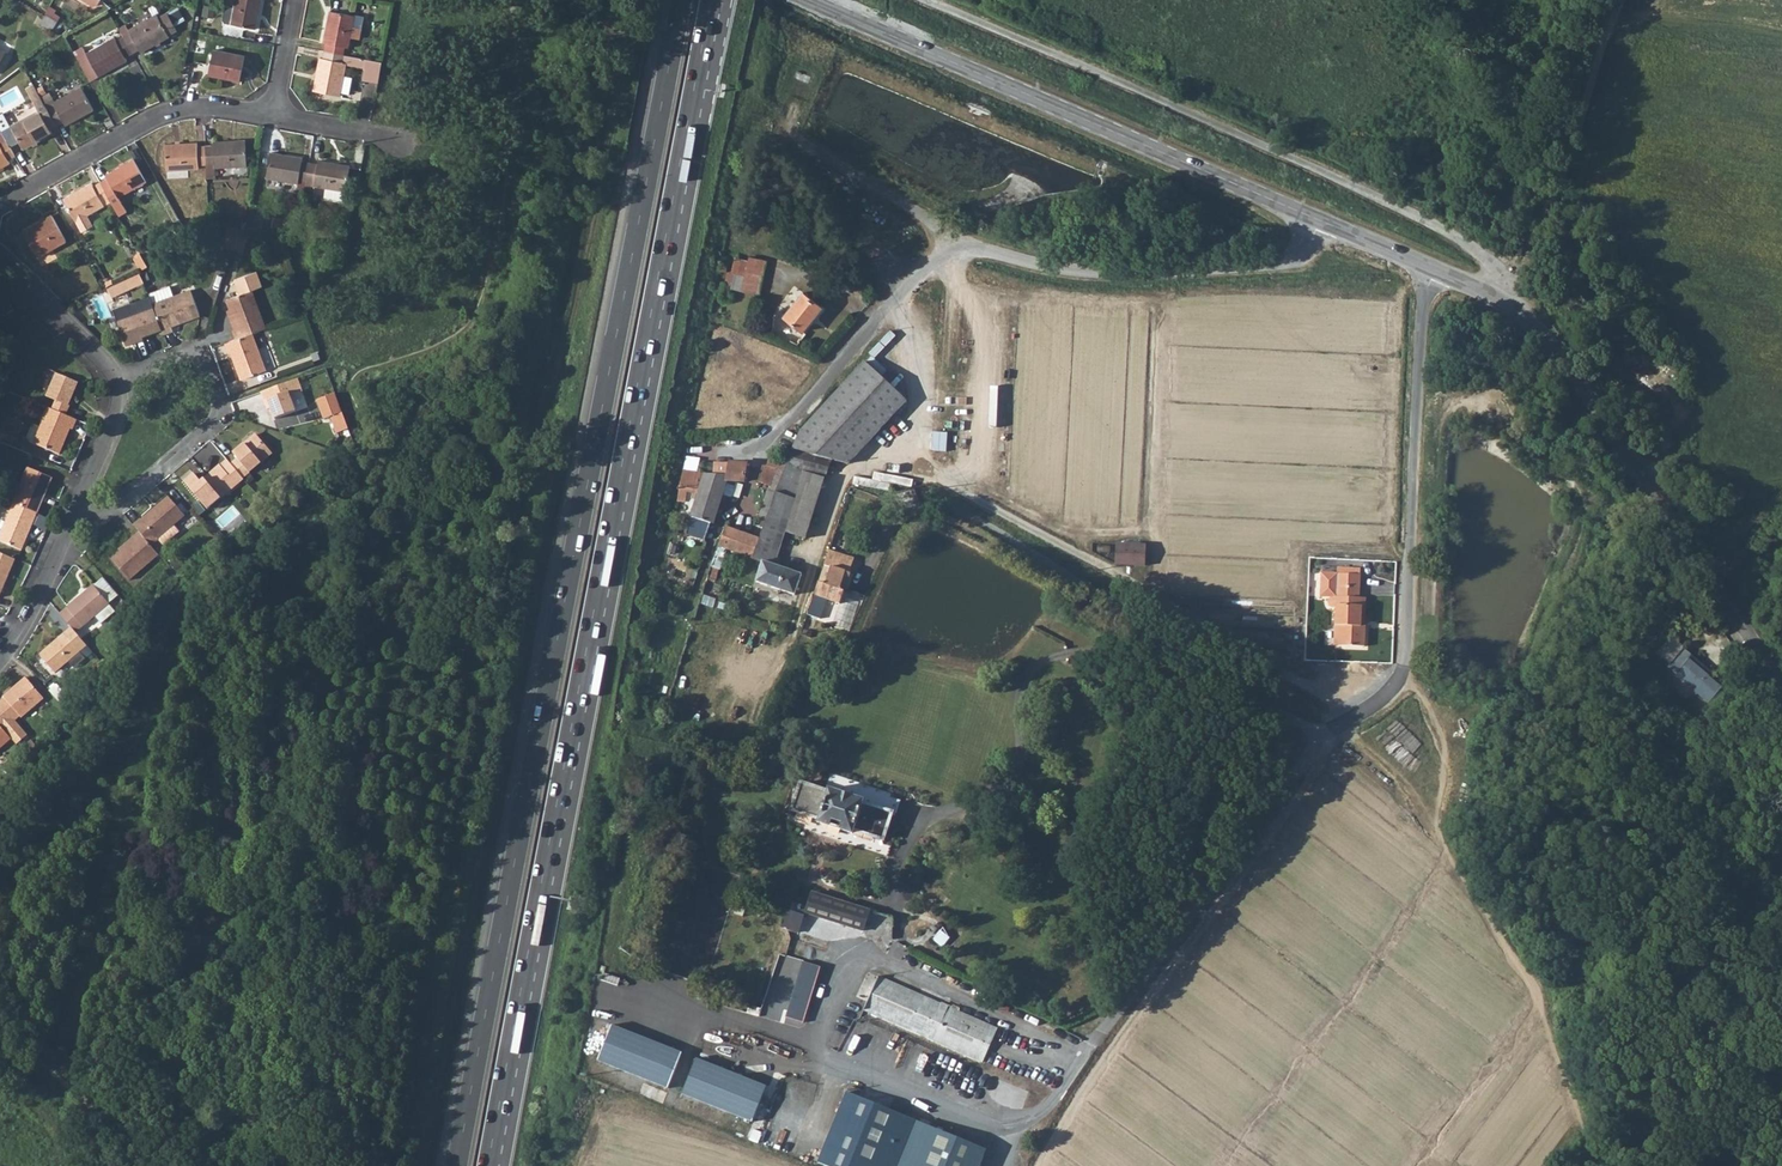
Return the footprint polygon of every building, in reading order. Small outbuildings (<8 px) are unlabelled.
[(177,6),(183,10),(187,4),(183,0),(181,0),(177,6)] [(233,4),(229,24),(255,29),(260,0),(234,0),(233,4)] [(224,23),(229,24),(233,4),(225,2),(222,20),(224,23)] [(201,17),(212,19),(214,7),(203,5),(201,17)] [(43,13),(44,15),(52,18),(55,13),(47,8),(43,13)] [(324,52),(343,56),(345,48),(347,49),(349,38),(359,40),(361,29),(351,27),(353,16),(328,12),(323,44),(325,44),(324,52)] [(120,35),(122,37),(131,54),(138,50),(140,53),(168,38),(166,33),(175,29),(166,13),(157,18),(155,15),(120,35)] [(44,15),(39,23),(51,31),(57,22),(52,18),(44,15)] [(114,38),(86,54),(98,77),(126,61),(125,58),(131,54),(122,37),(115,41),(114,38)] [(208,76),(239,81),(244,56),(212,51),(208,76)] [(324,52),(322,60),(320,59),(313,91),(338,95),(339,94),(342,75),(344,65),(354,67),(356,58),(343,56),(324,52)] [(354,67),(364,69),(365,60),(356,58),(354,67)] [(364,69),(362,79),(377,82),(380,63),(365,60),(364,69)] [(339,94),(349,96),(352,77),(342,75),(339,94)] [(40,98),(56,127),(63,123),(64,126),(92,110),(80,88),(54,102),(49,93),(40,98)] [(37,94),(30,98),(37,111),(10,127),(22,149),(50,133),(49,131),(56,127),(40,98),(37,94)] [(9,163),(8,161),(15,156),(5,139),(0,142),(0,168),(9,163)] [(204,146),(206,166),(207,178),(214,178),(214,168),(245,166),(244,141),(212,142),(212,146),(204,146)] [(204,146),(196,147),(196,143),(164,145),(165,171),(198,169),(198,166),(206,166),(204,146)] [(306,182),(309,163),(301,162),(302,158),(270,153),(266,178),(298,183),(298,181),(306,182)] [(99,182),(108,199),(117,216),(125,212),(117,198),(145,182),(132,160),(105,175),(106,178),(99,182)] [(304,194),(312,195),(314,186),(345,191),(349,166),(318,161),(318,164),(309,163),(306,182),(304,194)] [(99,182),(92,186),(91,183),(63,199),(81,234),(93,227),(87,215),(103,206),(102,203),(108,199),(99,182)] [(23,234),(36,257),(65,241),(50,215),(35,224),(36,227),(23,234)] [(178,219),(170,224),(179,239),(187,235),(178,219)] [(22,232),(23,234),(36,227),(35,224),(22,232)] [(233,249),(238,231),(228,228),(223,246),(233,249)] [(233,249),(242,252),(248,234),(238,231),(233,249)] [(730,273),(730,274),(733,274),(731,286),(731,291),(758,295),(765,262),(748,258),(748,260),(734,258),(730,273)] [(234,281),(239,295),(250,290),(261,286),(256,272),(234,281)] [(730,273),(726,272),(724,285),(731,286),(733,274),(730,274),(730,273)] [(140,273),(108,288),(112,297),(144,284),(140,273)] [(149,298),(152,306),(172,298),(168,288),(148,296),(149,298)] [(229,310),(236,329),(233,330),(231,331),(234,340),(251,334),(265,329),(250,290),(239,295),(225,300),(229,310)] [(172,298),(152,306),(160,331),(162,336),(172,332),(170,327),(180,322),(181,324),(199,317),(189,292),(172,298)] [(783,317),(802,332),(819,308),(801,294),(783,317)] [(112,313),(115,321),(125,348),(135,345),(133,341),(160,331),(152,306),(149,298),(112,313)] [(4,317),(13,309),(6,300),(0,305),(0,312),(4,317)] [(223,344),(227,354),(230,353),(240,378),(264,369),(251,334),(234,340),(223,344)] [(776,494),(794,499),(803,472),(825,479),(827,474),(833,475),(837,461),(848,464),(906,401),(864,363),(798,434),(788,459),(784,472),(776,494)] [(51,408),(65,415),(69,405),(68,404),(77,382),(55,372),(45,396),(54,400),(51,408)] [(259,393),(263,403),(267,401),(270,408),(275,420),(295,412),(289,397),(302,392),(297,380),(284,385),(259,393)] [(335,394),(317,401),(324,420),(331,417),(337,433),(348,430),(335,394)] [(48,407),(33,443),(58,454),(69,428),(71,429),(76,419),(65,415),(51,408),(48,407)] [(933,449),(947,450),(949,432),(934,430),(933,449)] [(229,464),(240,477),(269,452),(254,434),(231,453),(235,459),(229,464)] [(765,466),(784,472),(788,459),(770,453),(765,466)] [(226,460),(220,466),(219,465),(191,489),(208,509),(242,479),(240,477),(229,464),(226,460)] [(681,488),(698,489),(690,518),(713,525),(722,497),(733,500),(738,482),(743,482),(747,465),(713,464),(712,471),(708,471),(708,474),(682,472),(679,488),(681,488)] [(764,466),(758,482),(769,487),(760,511),(769,514),(770,510),(776,494),(784,472),(765,466),(764,466)] [(13,504),(14,504),(37,514),(51,479),(28,469),(13,504)] [(770,510),(790,516),(785,532),(806,539),(825,479),(803,472),(794,499),(776,494),(770,510)] [(132,525),(138,532),(150,546),(157,540),(156,539),(172,526),(184,516),(168,497),(140,520),(139,519),(132,525)] [(0,537),(0,542),(21,551),(37,514),(14,504),(0,537)] [(754,559),(753,560),(764,564),(758,583),(795,595),(801,574),(774,565),(785,532),(790,516),(770,510),(769,514),(761,540),(754,559)] [(172,526),(156,539),(157,540),(162,545),(178,532),(172,526)] [(719,547),(727,550),(754,559),(761,540),(726,528),(719,547)] [(138,532),(130,538),(132,541),(110,559),(128,580),(158,555),(150,546),(138,532)] [(687,534),(684,541),(696,545),(698,537),(687,534)] [(1117,541),(1116,564),(1147,565),(1148,542),(1117,541)] [(710,566),(719,569),(723,559),(724,558),(727,550),(719,547),(714,553),(710,566)] [(808,614),(821,619),(828,601),(840,605),(845,591),(841,589),(847,572),(850,572),(855,559),(830,551),(824,567),(831,569),(826,584),(819,581),(808,613),(808,614)] [(13,558),(0,553),(0,590),(13,558)] [(1321,572),(1320,595),(1333,596),(1331,598),(1330,601),(1330,605),(1332,606),(1335,609),(1335,626),(1339,626),(1338,645),(1365,646),(1366,627),(1361,626),(1363,597),(1359,597),(1360,574),(1351,573),(1351,566),(1337,566),(1337,573),(1321,572)] [(58,613),(69,626),(74,632),(108,603),(92,585),(58,613)] [(132,613),(123,620),(133,632),(141,624),(132,613)] [(67,661),(72,668),(84,658),(78,651),(85,646),(74,632),(69,626),(37,653),(53,672),(67,661)] [(1711,672),(1683,648),(1670,637),(1656,654),(1669,665),(1667,667),(1695,690),(1694,691),(1708,703),(1712,698),(1718,703),(1725,694),(1719,690),(1721,688),(1708,676),(1711,672)] [(13,744),(24,734),(12,720),(17,715),(18,716),(40,698),(23,677),(1,696),(2,697),(0,699),(0,728),(9,739),(13,744)] [(9,739),(0,728),(0,747),(9,739)] [(796,796),(792,809),(820,818),(819,822),(853,833),(855,829),(884,838),(888,826),(893,811),(896,811),(899,799),(891,796),(892,793),(829,772),(823,789),(801,781),(796,796)] [(1426,855),(1431,860),(1435,856),(1430,851),(1426,855)] [(786,929),(798,932),(805,913),(863,931),(869,910),(813,892),(807,906),(792,901),(790,910),(787,910),(782,927),(786,929)] [(803,961),(786,1016),(804,1022),(821,966),(803,961)] [(984,1060),(997,1027),(878,975),(864,1009),(984,1060)] [(683,1053),(614,1027),(600,1065),(669,1091),(683,1053)] [(766,1087),(697,1061),(684,1095),(753,1122),(766,1087)] [(829,1165),(980,1165),(986,1150),(860,1099),(863,1092),(851,1087),(848,1095),(846,1095),(818,1162),(829,1165)]
